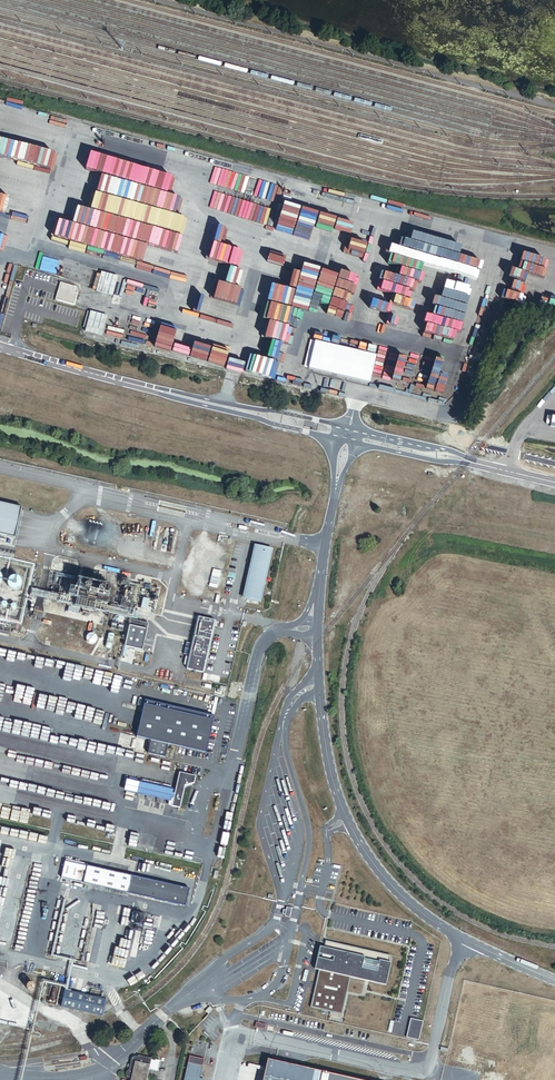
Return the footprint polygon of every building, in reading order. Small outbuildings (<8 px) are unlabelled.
[(108,317),(87,311),(83,328),(86,328),(85,333),(102,337),(108,317)] [(376,356),(315,342),(308,369),(370,384),(376,356)] [(22,512),(0,508),(0,539),(16,542),(22,512)] [(273,549),(255,545),(243,598),(260,602),(273,549)] [(202,671),(214,618),(198,614),(186,667),(202,671)] [(143,654),(148,633),(130,629),(125,650),(143,654)] [(206,751),(214,716),(145,699),(136,735),(152,739),(149,752),(165,756),(168,742),(206,751)] [(181,808),(187,785),(196,783),(197,776),(181,772),(176,793),(175,799),(173,806),(181,808)] [(137,793),(139,782),(127,779),(124,790),(137,793)] [(173,789),(139,782),(137,793),(171,801),(171,798),(172,792),(173,789)] [(132,875),(65,860),(61,877),(128,892),(132,875)] [(189,888),(132,875),(128,892),(186,905),(189,888)] [(390,956),(326,940),(324,948),(320,947),(318,955),(318,964),(316,964),(315,970),(319,970),(311,1008),(342,1015),(351,978),(367,981),(387,986),(391,963),(389,963),(390,956)] [(72,977),(55,974),(54,981),(70,985),(72,977)] [(56,1005),(60,988),(52,985),(47,1003),(56,1005)] [(92,989),(90,995),(101,997),(102,992),(92,989)] [(106,999),(65,990),(61,1007),(103,1016),(106,999)] [(424,1021),(410,1019),(407,1037),(419,1040),(424,1021)] [(138,1055),(137,1057),(136,1056),(133,1057),(132,1058),(129,1070),(127,1071),(126,1072),(126,1074),(126,1076),(128,1078),(131,1078),(131,1079),(146,1079),(151,1058),(138,1055)] [(190,1056),(184,1079),(203,1079),(200,1079),(204,1059),(190,1056)] [(262,1079),(365,1079),(267,1056),(262,1079)]
